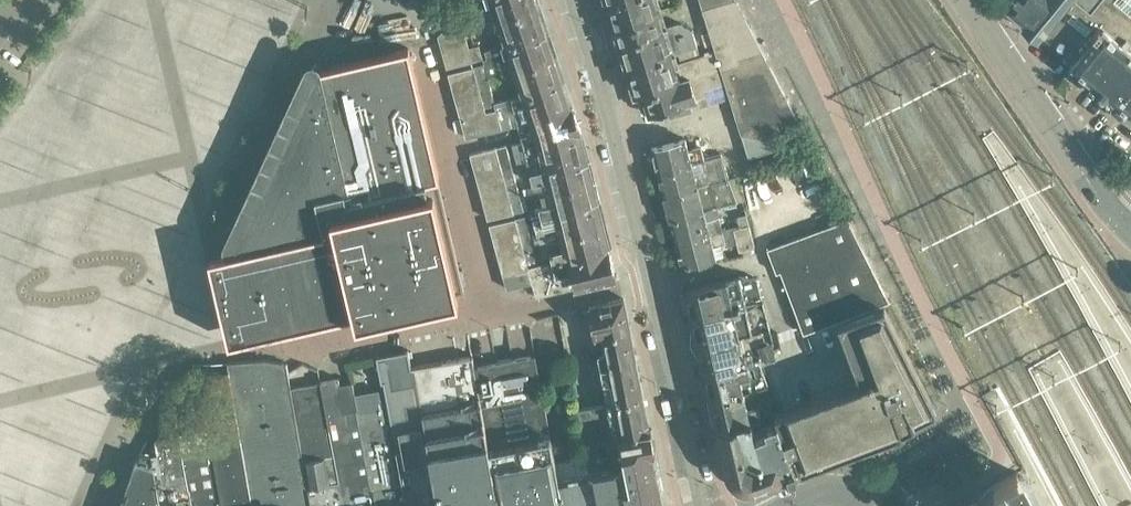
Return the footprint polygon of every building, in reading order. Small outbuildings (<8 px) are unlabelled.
[(458,4),(462,7),(459,10),(460,16),(477,10),(474,0),(460,0),(458,4)] [(474,25),(497,18),(539,4),(538,0),(474,0),(477,10),(460,16),(464,28),(474,25)] [(608,3),(616,30),(661,15),(656,0),(618,0),(608,3)] [(701,56),(709,60),(718,57),(721,68),(740,61),(738,56),(762,49),(737,0),(727,0),(703,7),(716,51),(701,56)] [(1040,34),(1065,4),(1060,0),(1009,0),(1005,5),(1007,6),(1007,11),(1014,17),(1019,16),(1024,20),(1022,22),(1039,35),(1040,34)] [(1065,4),(1040,34),(1074,60),(1102,26),(1123,0),(1060,0),(1065,4)] [(1102,26),(1074,60),(1072,62),(1074,64),(1069,71),(1069,76),(1077,83),(1083,82),(1087,76),(1094,81),(1092,83),(1108,97),(1110,94),(1117,100),(1112,107),(1112,112),(1121,119),(1125,118),(1130,112),(1130,0),(1123,0),(1102,26)] [(497,18),(504,43),(545,30),(541,20),(543,16),(539,4),(497,18)] [(459,10),(438,34),(443,53),(469,46),(464,28),(460,16),(459,10)] [(616,30),(627,68),(673,53),(696,45),(691,29),(676,21),(664,25),(661,15),(616,30)] [(483,57),(481,51),(474,25),(464,28),(469,46),(473,60),(483,57)] [(481,51),(483,57),(484,62),(474,65),(478,78),(481,92),(492,89),(489,77),(513,71),(512,70),(556,56),(553,45),(549,43),(545,30),(504,43),(481,51)] [(473,60),(469,46),(443,53),(447,67),(473,60)] [(233,251),(209,256),(229,341),(244,337),(349,313),(356,311),(358,320),(459,297),(457,288),(465,286),(454,239),(439,177),(429,131),(415,74),(409,47),(406,48),(353,60),(318,68),(317,68),(317,69),(316,69),(316,71),(278,153),(245,224),(233,251)] [(749,156),(781,147),(775,129),(799,122),(762,49),(738,56),(740,61),(721,68),(726,82),(749,156)] [(709,60),(701,56),(676,63),(673,53),(627,68),(635,94),(721,68),(718,57),(709,60)] [(512,70),(513,71),(521,94),(521,95),(565,81),(560,66),(556,56),(512,70)] [(478,78),(474,65),(448,72),(452,85),(478,78)] [(721,68),(635,94),(636,95),(639,94),(644,111),(651,112),(665,108),(668,116),(691,109),(688,100),(705,94),(703,88),(726,82),(721,68)] [(481,92),(478,78),(452,85),(455,98),(481,92)] [(462,124),(466,136),(502,127),(517,123),(573,110),(574,111),(575,111),(565,81),(521,95),(521,94),(496,102),(497,108),(487,111),(488,118),(462,124)] [(497,108),(496,102),(492,89),(481,92),(485,104),(487,111),(497,108)] [(459,111),(485,104),(481,92),(455,98),(459,111)] [(487,111),(485,104),(459,111),(462,124),(488,118),(487,111)] [(573,110),(517,123),(521,140),(513,142),(520,174),(528,172),(528,171),(589,158),(585,143),(580,126),(575,111),(574,111),(573,110)] [(658,170),(706,159),(707,158),(703,145),(691,148),(689,138),(652,147),(658,170)] [(506,144),(496,146),(505,177),(515,175),(506,144)] [(507,185),(505,177),(496,146),(470,153),(481,192),(507,185)] [(658,170),(664,194),(730,178),(722,155),(707,158),(706,159),(658,170)] [(594,179),(589,158),(528,171),(528,172),(531,182),(537,181),(540,191),(540,193),(594,180),(594,179)] [(505,177),(507,185),(511,198),(511,199),(520,197),(515,175),(505,177)] [(664,194),(670,217),(718,205),(737,200),(730,178),(664,194)] [(529,207),(532,218),(542,215),(600,201),(594,180),(540,193),(540,191),(536,192),(540,204),(529,207)] [(511,198),(507,185),(481,192),(484,205),(511,198)] [(520,197),(511,199),(514,211),(524,208),(520,197)] [(514,211),(511,199),(511,198),(484,205),(488,218),(514,211)] [(600,201),(542,215),(545,225),(557,222),(560,234),(605,222),(600,201)] [(670,217),(676,241),(723,229),(723,230),(725,230),(718,205),(670,217)] [(515,216),(519,230),(523,243),(532,241),(525,214),(515,216)] [(738,216),(740,226),(750,224),(747,214),(738,216)] [(519,230),(515,216),(489,223),(493,237),(519,230)] [(850,218),(766,248),(776,273),(780,271),(803,331),(890,300),(850,218)] [(564,249),(551,252),(553,259),(553,261),(611,246),(605,222),(560,234),(564,249)] [(740,226),(725,230),(723,230),(723,229),(676,241),(682,265),(726,253),(723,243),(726,243),(727,245),(738,242),(740,250),(755,246),(750,224),(740,226)] [(523,243),(519,230),(493,237),(497,250),(523,243)] [(538,263),(532,241),(523,243),(526,256),(528,266),(538,263)] [(526,256),(523,243),(497,250),(500,263),(526,256)] [(553,261),(553,259),(538,263),(528,266),(529,269),(533,282),(536,295),(618,276),(618,274),(616,274),(610,248),(611,248),(611,246),(553,261)] [(529,269),(528,266),(526,256),(500,263),(504,275),(529,269)] [(533,282),(529,269),(504,275),(507,288),(533,282)] [(736,274),(696,285),(686,287),(692,315),(762,299),(756,277),(736,274)] [(629,328),(623,298),(623,297),(589,306),(594,335),(629,328)] [(762,299),(692,315),(699,343),(770,326),(762,299)] [(776,413),(779,420),(796,466),(799,464),(801,470),(905,431),(903,425),(915,420),(937,409),(926,388),(884,304),(839,322),(861,381),(776,413)] [(770,326),(699,343),(705,370),(749,360),(747,352),(774,345),(773,340),(770,326)] [(594,335),(601,367),(636,361),(629,328),(594,335)] [(375,356),(376,357),(377,357),(381,382),(383,382),(407,505),(438,505),(412,366),(408,348),(407,348),(407,350),(388,353),(387,353),(375,356)] [(777,359),(774,350),(760,355),(763,364),(777,359)] [(505,360),(533,505),(564,505),(556,461),(535,354),(505,360)] [(229,372),(243,453),(252,505),(312,505),(300,437),(291,386),(287,362),(286,362),(265,359),(227,361),(229,369),(229,372)] [(505,360),(475,366),(501,505),(533,505),(505,360)] [(749,360),(705,370),(711,398),(756,388),(749,360)] [(642,395),(636,361),(601,367),(607,402),(642,395)] [(229,372),(229,369),(187,374),(179,387),(180,387),(196,388),(206,394),(212,428),(211,445),(212,444),(224,505),(252,505),(243,453),(229,372)] [(321,381),(345,505),(376,505),(357,408),(358,408),(355,395),(353,381),(340,384),(339,378),(321,381)] [(291,386),(300,437),(312,505),(345,505),(321,381),(291,386)] [(711,398),(717,421),(718,425),(751,417),(762,415),(758,404),(761,403),(756,388),(711,398)] [(355,395),(358,408),(357,408),(376,505),(402,505),(379,391),(355,395)] [(607,402),(608,403),(614,437),(652,430),(652,427),(649,428),(642,395),(607,402)] [(182,450),(176,418),(172,399),(149,436),(152,454),(160,500),(165,499),(167,505),(192,505),(189,489),(181,450),(182,450)] [(614,437),(608,403),(577,409),(586,455),(596,505),(627,505),(620,465),(614,437)] [(751,417),(718,425),(720,433),(722,443),(728,470),(729,473),(731,476),(733,480),(735,482),(738,484),(742,486),(745,487),(749,488),(753,487),(756,486),(769,482),(751,436),(755,434),(751,417)] [(769,429),(755,434),(751,436),(769,482),(798,471),(796,466),(779,420),(767,424),(769,429)] [(614,437),(620,465),(627,505),(661,505),(658,492),(650,451),(656,450),(655,446),(657,442),(655,434),(652,432),(652,430),(614,437)] [(212,444),(211,445),(182,450),(181,450),(189,489),(192,505),(224,505),(212,444)] [(126,495),(156,505),(161,505),(160,500),(152,454),(141,450),(138,459),(136,459),(126,489),(128,490),(126,495)] [(564,505),(596,505),(586,455),(556,461),(564,505)] [(1031,484),(1028,480),(1027,479),(1023,477),(1018,474),(1017,472),(994,484),(952,505),(1043,505),(1031,484)] [(126,495),(125,500),(122,499),(120,505),(156,505),(126,495)]
